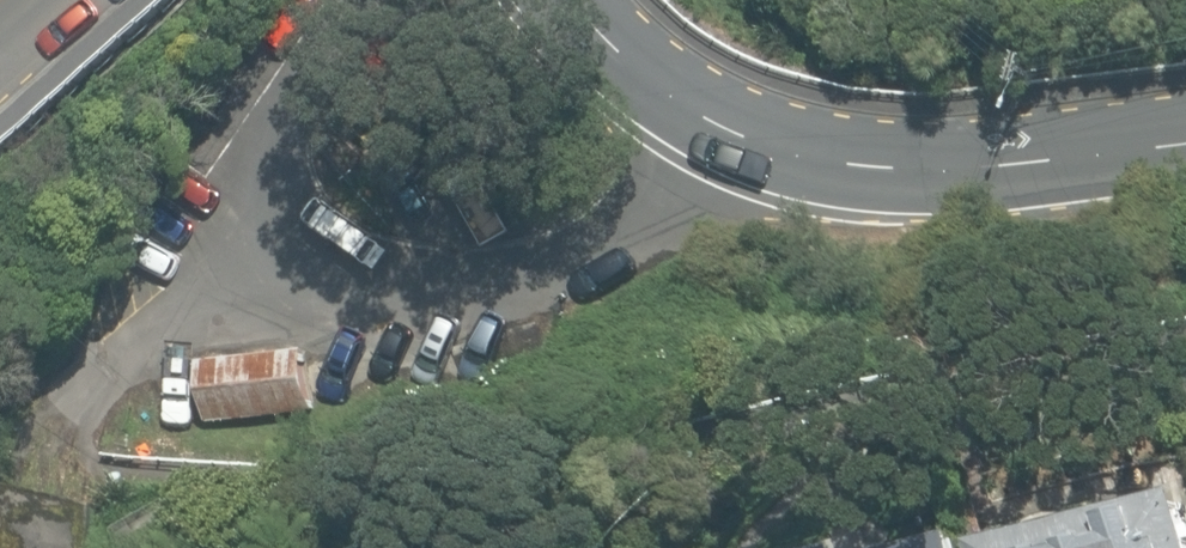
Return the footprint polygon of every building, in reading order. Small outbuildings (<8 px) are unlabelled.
[(990,532),(993,547),(1185,547),(1185,489),(990,532)] [(946,529),(861,547),(952,547),(946,529)]
